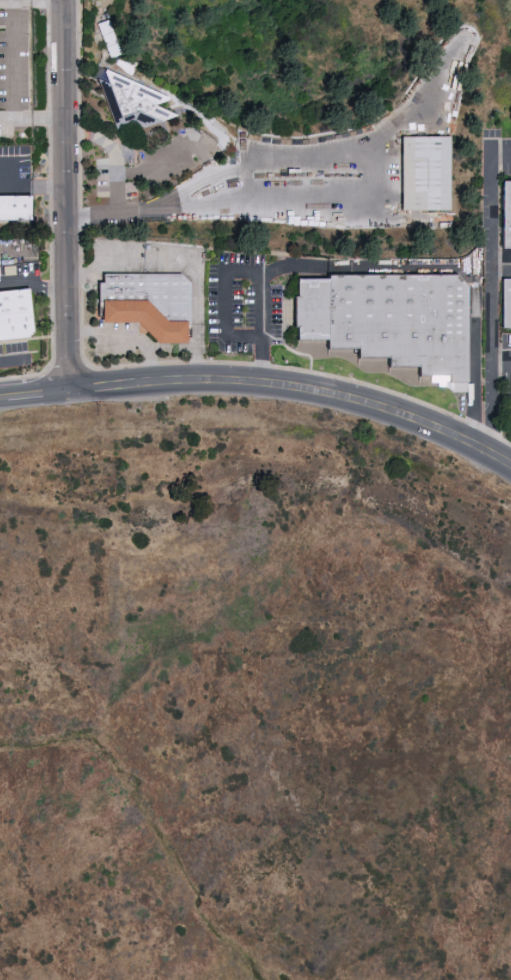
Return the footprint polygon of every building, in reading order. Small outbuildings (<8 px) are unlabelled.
[(163,96),(97,66),(92,77),(94,85),(98,86),(112,127),(127,122),(139,127),(155,122),(158,123),(168,119),(171,113),(158,107),(163,96)] [(402,208),(403,133),(452,133),(454,208),(402,208)] [(504,177),(510,177),(510,247),(503,247),(504,177)] [(31,217),(0,219),(0,192),(32,192),(31,217)] [(456,271),(469,284),(469,380),(421,379),(420,366),(391,366),(390,358),(360,358),(360,348),(329,347),(329,340),(299,339),(297,275),(329,276),(329,271),(456,271)] [(192,283),(191,339),(188,339),(188,341),(159,342),(137,320),(102,320),(98,282),(105,282),(105,273),(181,272),(192,283)] [(501,277),(510,277),(510,327),(501,327),(501,277)] [(34,335),(0,339),(0,289),(29,286),(34,335)]
